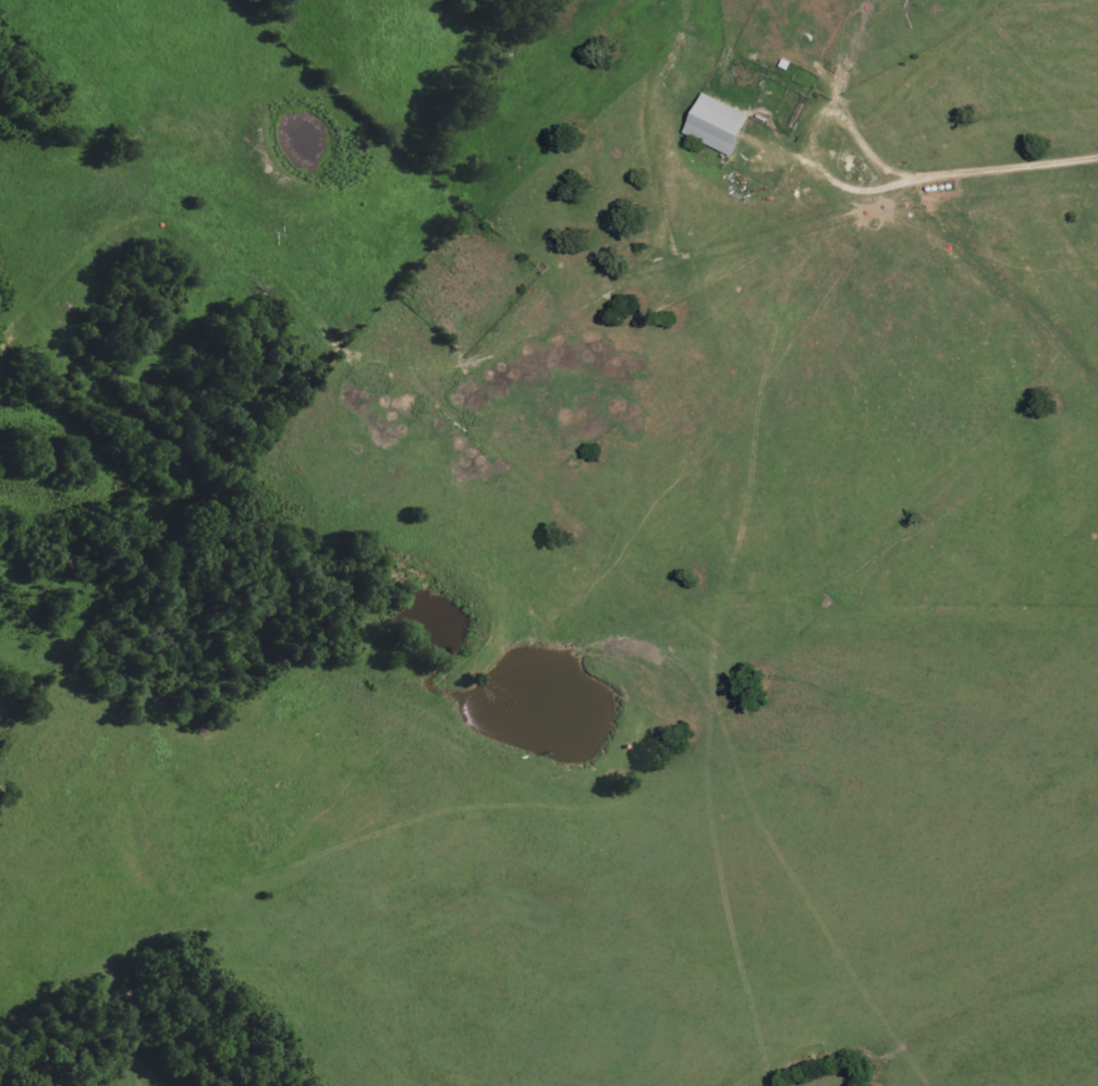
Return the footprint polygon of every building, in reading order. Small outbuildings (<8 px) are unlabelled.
[(736,157),(754,115),(704,94),(687,136),(736,157)]
